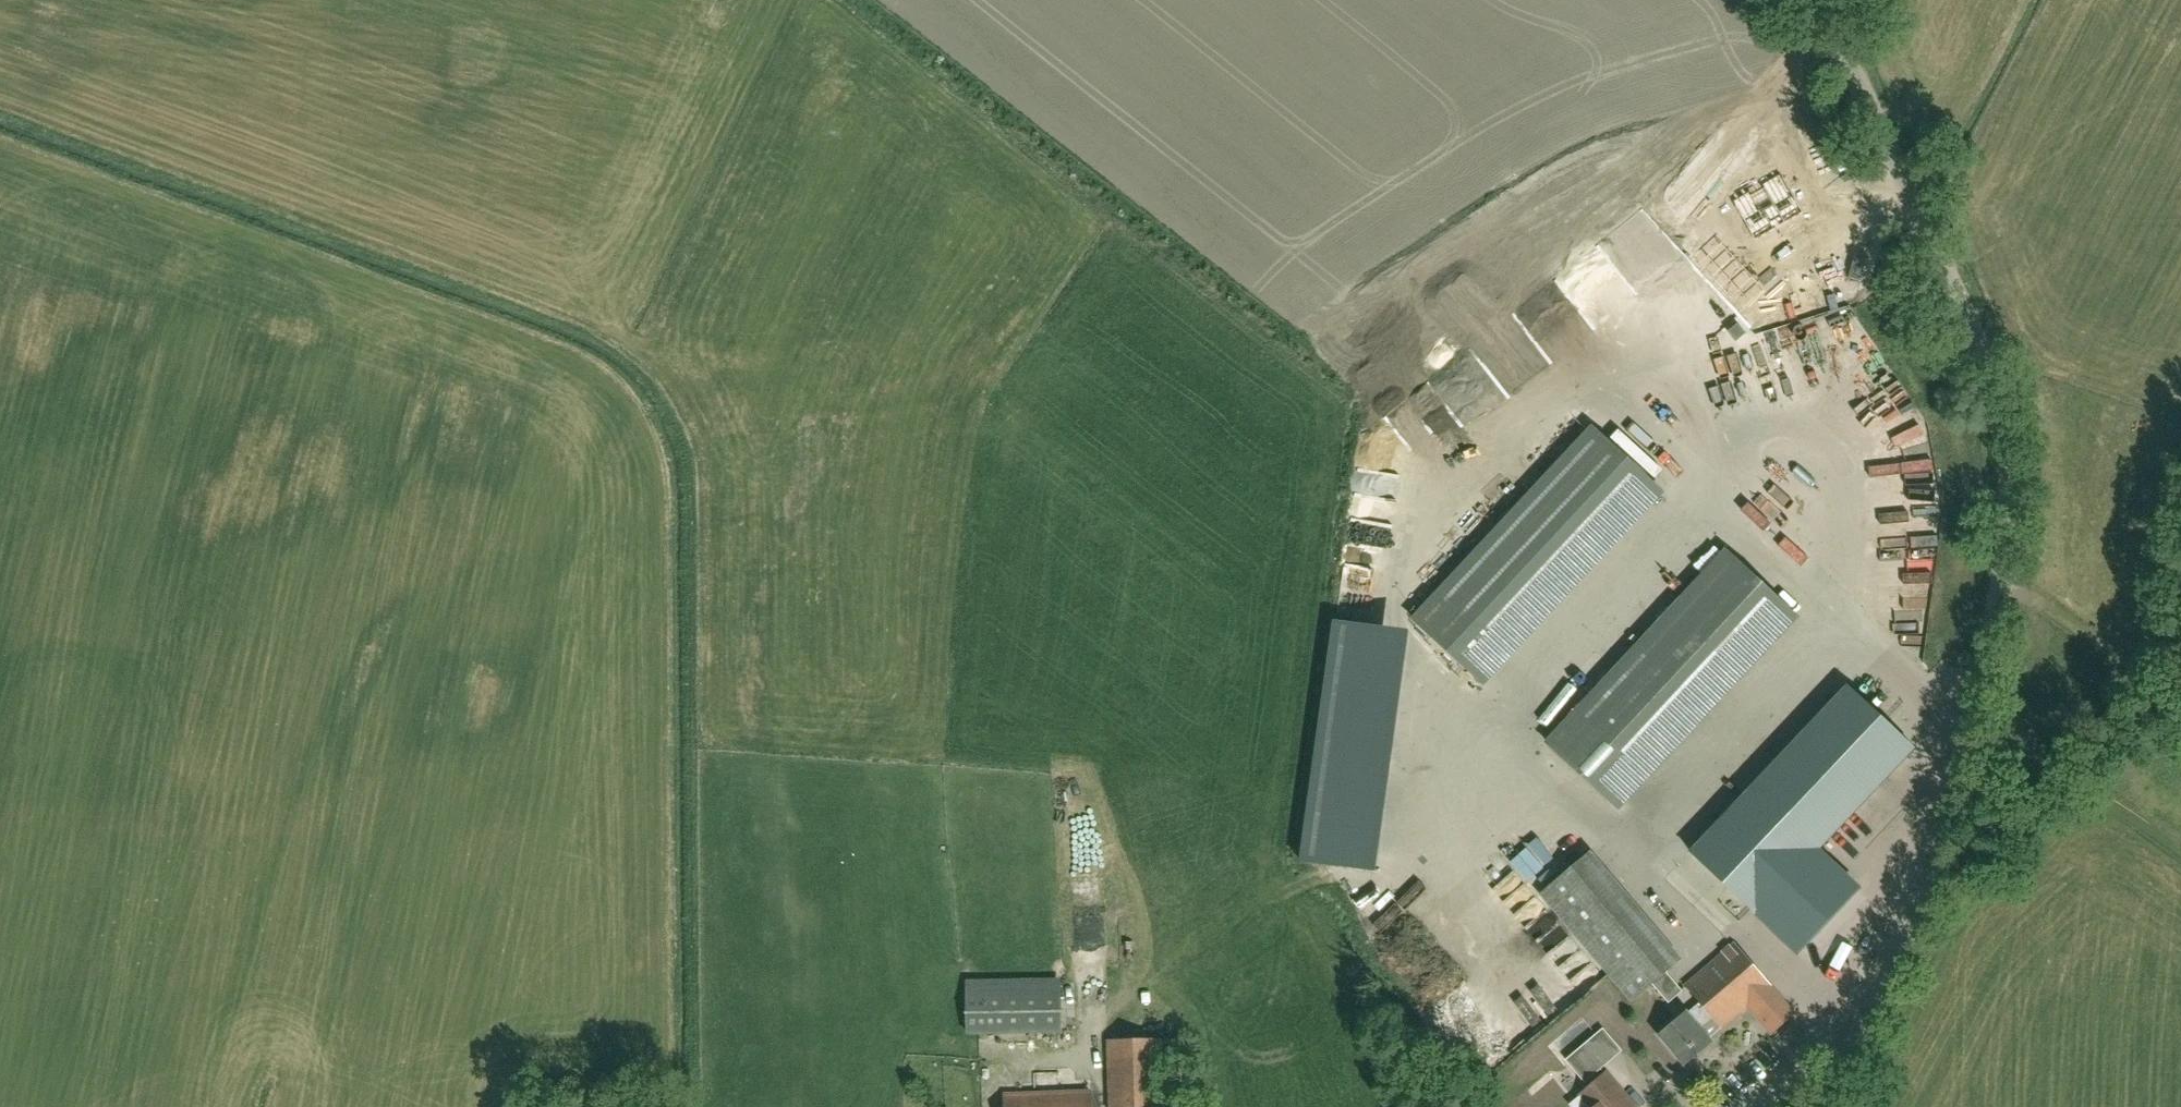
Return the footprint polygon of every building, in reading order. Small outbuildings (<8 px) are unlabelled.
[(1750,192),(1732,202),(1755,241),(1804,213),(1781,173),(1761,185),(1763,188),(1752,195),(1750,192)] [(1430,588),(1407,612),(1481,681),(1513,648),(1546,648),(1564,665),(1584,664),(1551,700),(1551,720),(1537,734),(1561,756),(1552,765),(1566,777),(1573,769),(1612,805),(1797,609),(1724,540),(1666,602),(1649,602),(1665,569),(1665,561),(1605,562),(1605,548),(1665,484),(1618,440),(1585,424),(1465,551),(1458,565),(1430,566),(1430,588)] [(1818,849),(1914,748),(1881,718),(1848,688),(1692,853),(1745,903),(1745,904),(1797,954),(1859,888),(1818,849)] [(1546,823),(1536,828),(1547,849),(1557,844),(1546,823)] [(1585,843),(1532,891),(1627,996),(1680,948),(1585,843)] [(1515,885),(1524,879),(1506,854),(1497,861),(1515,885)] [(1378,863),(1362,873),(1370,885),(1386,875),(1378,863)] [(1794,1014),(1770,987),(1772,986),(1771,985),(1736,944),(1687,985),(1702,1002),(1688,1013),(1687,1013),(1661,1035),(1686,1064),(1712,1042),(1701,1028),(1714,1017),(1723,1027),(1748,1006),(1771,1033),(1794,1014)] [(960,972),(961,1026),(1056,1023),(1055,969),(960,972)] [(1150,1103),(1150,1031),(1100,1031),(1100,1103),(1150,1103)] [(1570,1105),(1572,1106),(1635,1106),(1607,1073),(1570,1105)] [(1090,1090),(1003,1094),(1004,1106),(1091,1106),(1090,1090)]
